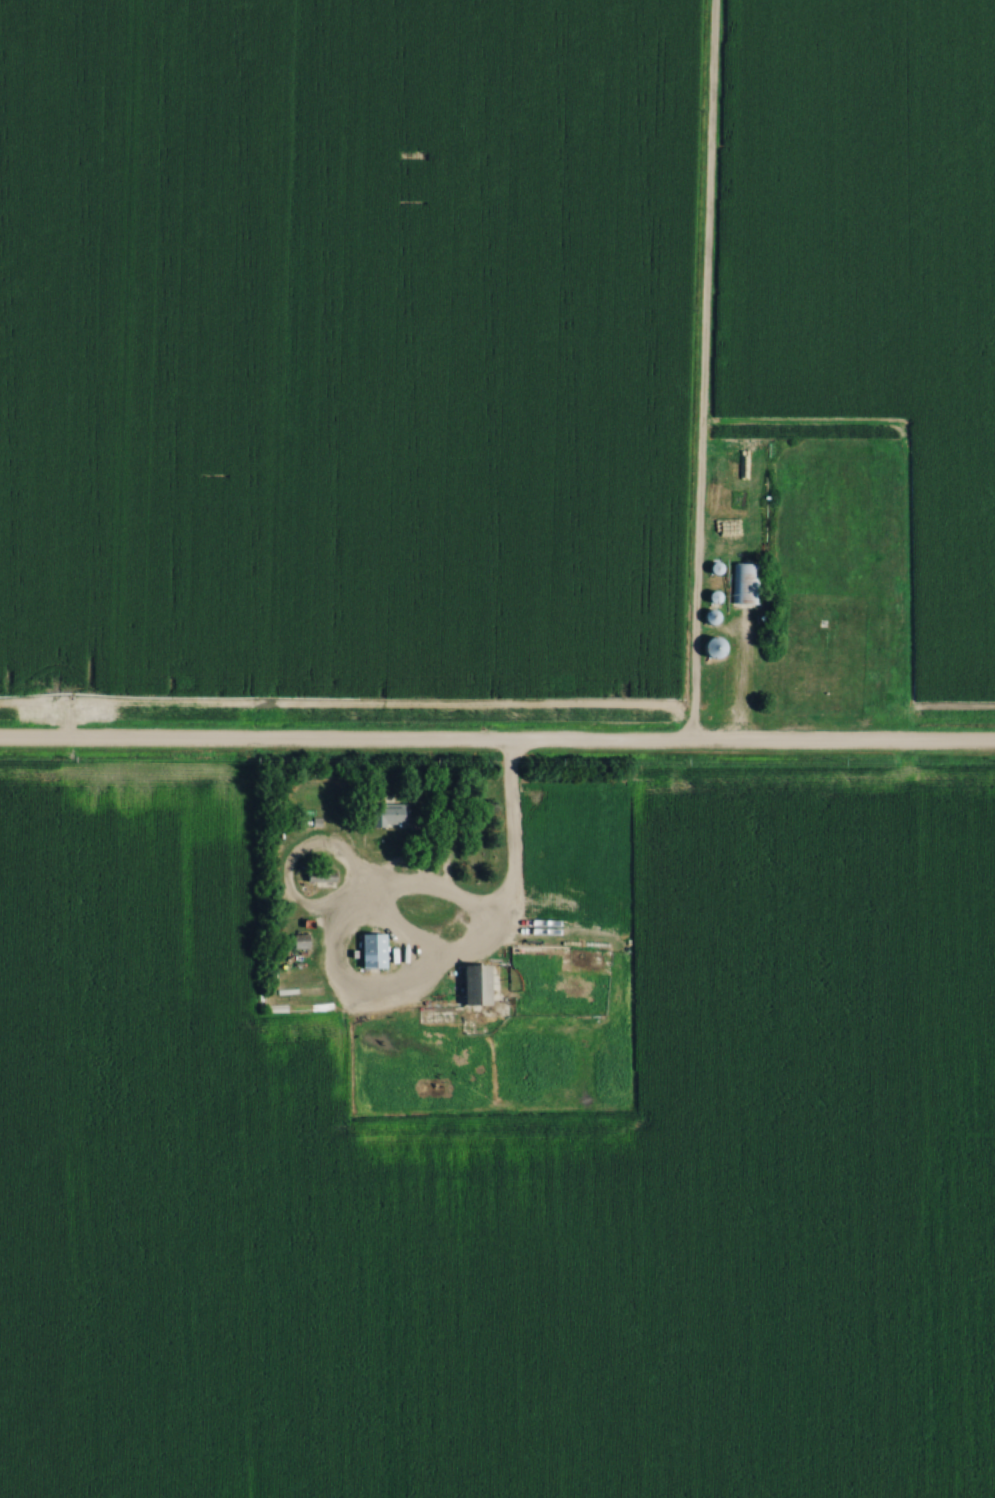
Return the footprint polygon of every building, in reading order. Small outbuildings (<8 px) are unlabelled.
[(731,606),(756,606),(756,565),(731,565),(731,606)] [(711,610),(699,616),(704,626),(716,621),(711,610)] [(712,637),(698,645),(707,660),(721,653),(712,637)] [(366,803),(366,826),(402,826),(402,803),(366,803)] [(334,872),(305,866),(302,881),(331,887),(334,872)] [(383,933),(358,933),(358,969),(383,969),(383,933)] [(290,949),(307,949),(307,935),(290,935),(290,949)] [(485,1005),(485,965),(459,965),(459,1005),(485,1005)]
